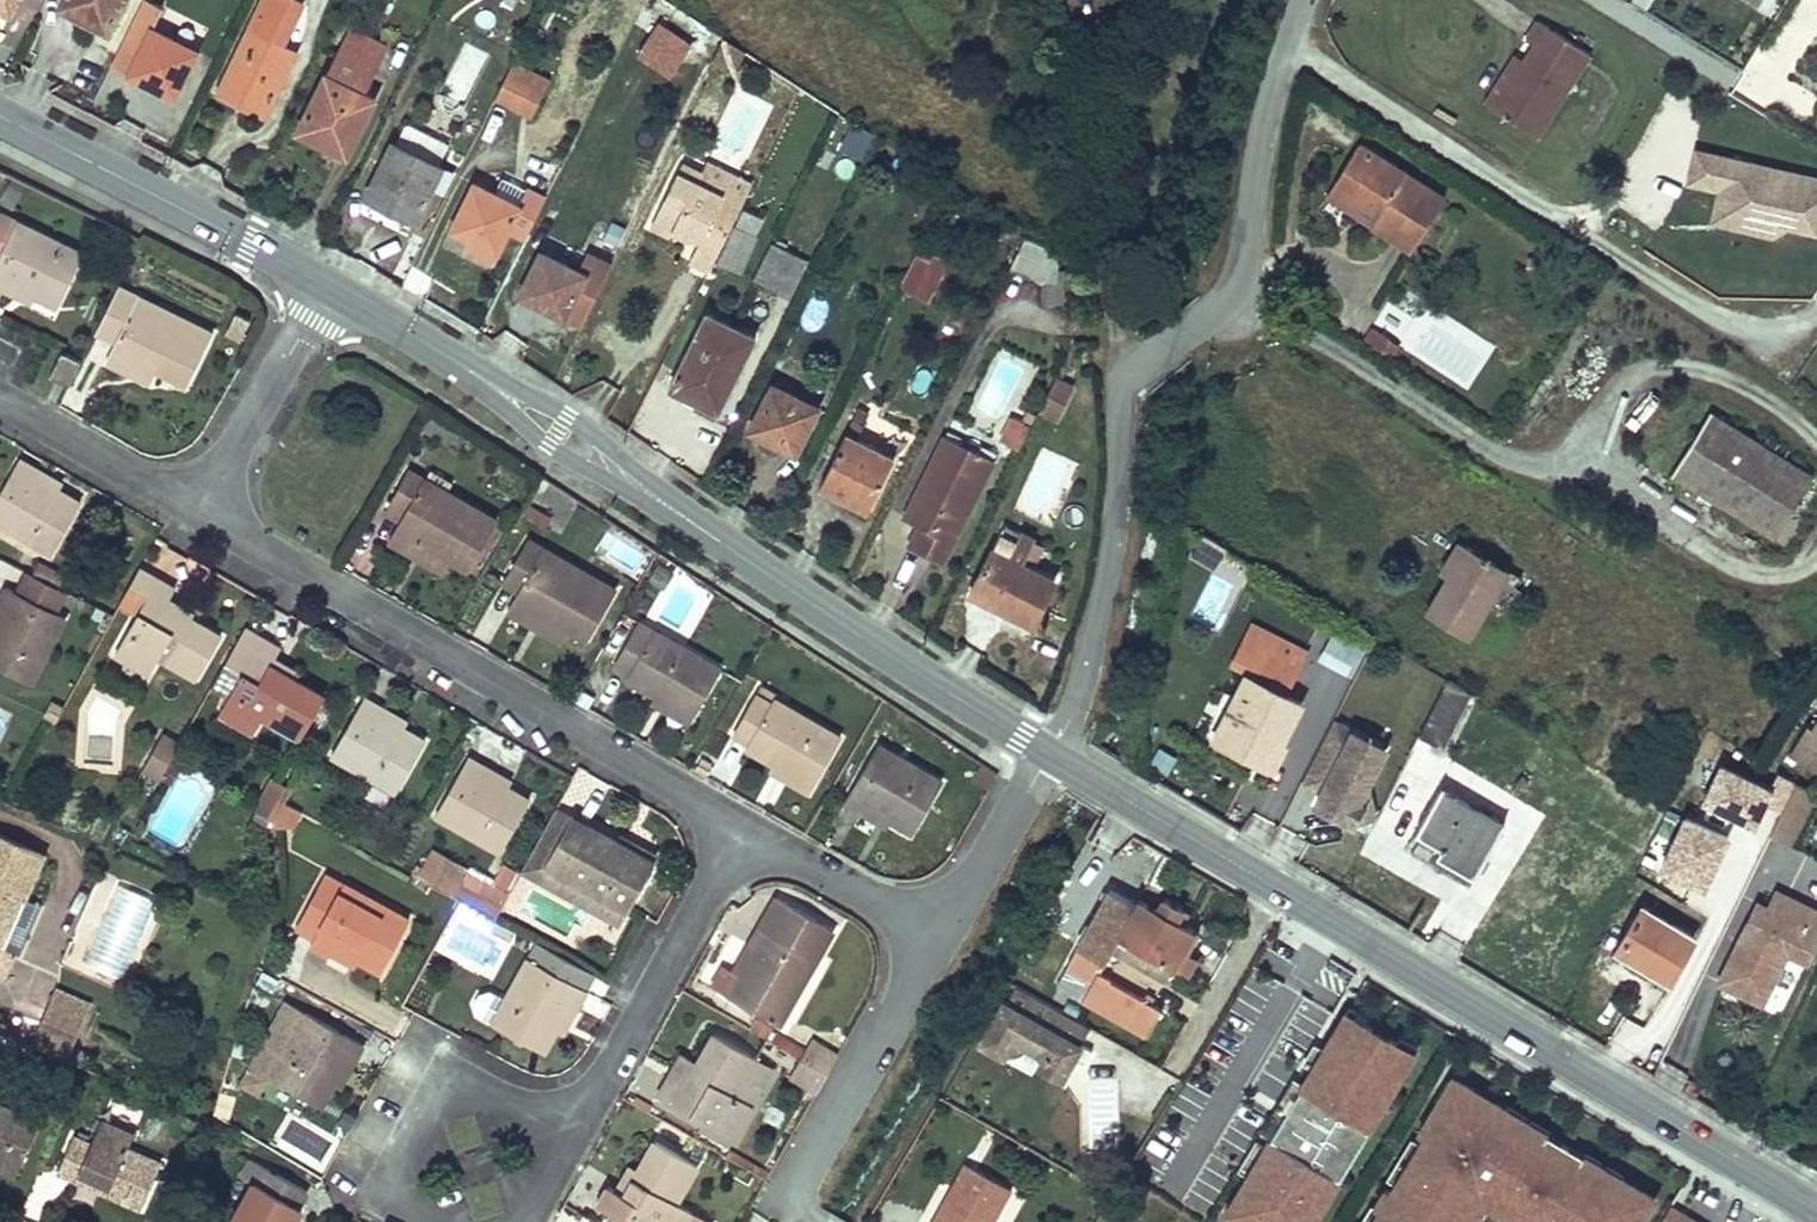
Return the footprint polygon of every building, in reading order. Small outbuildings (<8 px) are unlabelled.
[(12,15),(19,0),(0,0),(0,9),(12,15)] [(59,7),(108,32),(123,0),(62,0),(59,7)] [(221,93),(243,105),(247,97),(269,108),(296,52),(287,46),(309,1),(307,0),(266,0),(221,93)] [(1521,59),(1491,108),(1534,134),(1587,51),(1537,19),(1526,35),(1533,40),(1521,59)] [(659,21),(637,55),(672,78),(694,43),(659,21)] [(383,43),(351,27),(301,134),(348,155),(376,101),(361,93),(383,43)] [(132,74),(161,88),(164,81),(179,88),(196,51),(153,29),(132,74)] [(1483,103),(1491,108),(1521,59),(1514,54),(1483,103)] [(552,82),(513,62),(494,102),(530,121),(552,82)] [(164,81),(161,88),(175,95),(179,88),(164,81)] [(247,97),(243,105),(265,116),(269,108),(247,97)] [(852,124),(840,148),(861,159),(874,134),(852,124)] [(441,162),(448,147),(408,127),(401,142),(441,162)] [(1686,183),(1716,190),(1708,220),(1773,236),(1788,226),(1816,233),(1816,171),(1695,143),(1686,183)] [(392,144),(367,196),(416,220),(441,168),(392,144)] [(1358,144),(1334,181),(1380,210),(1373,221),(1372,223),(1412,247),(1442,199),(1358,144)] [(681,166),(650,228),(670,238),(673,232),(698,245),(691,261),(707,270),(744,197),(726,189),(723,194),(698,182),(700,177),(681,166)] [(0,169),(0,186),(2,187),(8,173),(0,169)] [(1334,181),(1327,192),(1373,221),(1380,210),(1334,181)] [(475,184),(453,228),(497,249),(519,205),(475,184)] [(24,193),(10,187),(1,206),(15,212),(24,193)] [(17,221),(2,213),(0,217),(0,256),(17,221)] [(5,287),(9,281),(35,294),(59,305),(84,254),(17,221),(0,256),(0,285),(5,287)] [(990,238),(1019,254),(1026,240),(1028,237),(998,222),(990,238)] [(733,224),(714,263),(738,274),(756,234),(733,224)] [(1026,240),(1019,254),(1011,268),(1044,284),(1044,309),(1056,309),(1057,254),(1026,240)] [(753,281),(777,292),(788,265),(793,252),(771,242),(753,281)] [(922,248),(903,288),(928,300),(948,261),(922,248)] [(541,251),(520,293),(565,316),(585,274),(541,251)] [(788,265),(777,292),(789,298),(801,271),(788,265)] [(9,281),(5,287),(32,300),(35,294),(9,281)] [(119,288),(98,330),(116,341),(107,360),(133,373),(139,360),(156,369),(186,384),(211,334),(160,308),(155,316),(133,305),(137,297),(119,288)] [(160,308),(137,297),(133,305),(155,316),(160,308)] [(706,311),(670,386),(718,410),(754,336),(706,311)] [(1043,314),(1041,330),(1067,333),(1068,318),(1043,314)] [(1363,339),(1380,351),(1389,336),(1372,325),(1363,339)] [(1389,336),(1380,351),(1388,356),(1398,343),(1389,336)] [(63,350),(53,371),(73,381),(83,360),(63,350)] [(139,360),(133,373),(149,381),(156,369),(139,360)] [(1057,375),(1040,410),(1056,418),(1075,381),(1058,372),(1057,375)] [(773,385),(749,429),(794,452),(816,409),(773,385)] [(1686,447),(1671,472),(1773,536),(1812,473),(1709,410),(1694,434),(1688,430),(1702,406),(1676,390),(1638,452),(1664,468),(1679,443),(1686,447)] [(1032,426),(1037,417),(1027,413),(1023,422),(1032,426)] [(854,418),(820,485),(841,497),(844,490),(871,503),(895,457),(857,437),(864,423),(854,418)] [(1020,450),(1032,426),(1023,422),(1016,418),(1004,442),(1020,450)] [(952,425),(946,437),(963,445),(968,434),(952,425)] [(946,437),(906,516),(922,524),(930,528),(920,547),(943,559),(997,452),(980,444),(976,452),(963,445),(946,437)] [(32,476),(36,470),(19,460),(0,493),(0,522),(52,552),(80,504),(56,490),(32,476)] [(36,470),(32,476),(56,490),(60,483),(36,470)] [(391,538),(416,553),(424,539),(451,555),(470,566),(497,521),(448,492),(425,479),(409,470),(386,510),(402,519),(391,538)] [(430,472),(425,479),(448,492),(452,485),(430,472)] [(537,505),(530,518),(546,528),(553,516),(537,505)] [(922,524),(912,543),(920,547),(930,528),(922,524)] [(1052,582),(1031,571),(1019,564),(1032,540),(1004,525),(969,590),(1030,623),(1052,582)] [(424,539),(416,553),(443,569),(451,555),(424,539)] [(509,608),(535,624),(542,612),(569,628),(589,641),(618,591),(567,562),(563,570),(541,558),(546,549),(529,540),(505,581),(520,590),(509,608)] [(1044,545),(1032,540),(1019,564),(1031,571),(1044,545)] [(1464,544),(1425,611),(1467,637),(1507,570),(1464,544)] [(567,562),(546,549),(541,558),(563,570),(567,562)] [(40,561),(33,573),(62,588),(68,576),(40,561)] [(33,573),(31,572),(22,588),(57,607),(66,590),(62,588),(33,573)] [(195,619),(167,603),(171,596),(176,587),(160,578),(118,652),(151,672),(160,655),(198,676),(221,633),(195,619)] [(0,618),(0,666),(32,683),(67,617),(10,586),(0,603),(0,604),(5,608),(0,618)] [(171,596),(167,603),(195,619),(198,612),(171,596)] [(542,612),(535,624),(562,640),(569,628),(542,612)] [(93,634),(102,639),(111,622),(102,618),(93,634)] [(629,677),(659,695),(694,716),(721,669),(640,621),(616,663),(631,673),(629,677)] [(1307,654),(1268,632),(1252,625),(1230,666),(1246,674),(1260,647),(1299,667),(1307,654)] [(218,713),(252,733),(262,715),(301,738),(326,696),(295,679),(270,665),(274,658),(279,649),(244,629),(224,663),(241,673),(227,697),(218,713)] [(1350,675),(1360,649),(1329,636),(1318,662),(1350,675)] [(1246,674),(1213,736),(1270,766),(1283,741),(1280,740),(1300,702),(1285,695),(1299,667),(1260,647),(1246,674)] [(274,658),(270,665),(295,679),(299,672),(274,658)] [(241,673),(224,663),(211,688),(227,697),(241,673)] [(1446,679),(1417,735),(1439,747),(1468,693),(1446,679)] [(749,747),(778,764),(814,785),(840,738),(760,691),(735,733),(751,742),(749,747)] [(694,716),(659,695),(655,702),(690,722),(694,716)] [(404,726),(380,712),(383,706),(366,696),(334,753),(397,790),(426,739),(404,726)] [(57,720),(64,708),(53,702),(45,715),(55,719),(57,720)] [(383,706),(380,712),(404,726),(407,720),(383,706)] [(1335,721),(1309,771),(1325,780),(1322,787),(1314,801),(1347,818),(1375,765),(1380,767),(1384,759),(1348,741),(1353,730),(1335,721)] [(165,768),(166,769),(181,743),(164,734),(149,761),(165,768)] [(844,802),(862,811),(866,806),(890,820),(912,833),(940,783),(877,746),(844,802)] [(507,789),(483,776),(486,770),(468,759),(437,815),(503,852),(531,802),(507,789)] [(1756,759),(1745,781),(1761,789),(1771,768),(1756,759)] [(160,777),(165,768),(149,761),(145,768),(160,777)] [(814,785),(778,764),(774,770),(810,791),(814,785)] [(1761,789),(1746,819),(1771,832),(1796,783),(1771,768),(1761,789)] [(486,770),(483,776),(507,789),(511,783),(486,770)] [(1309,771),(1305,778),(1322,787),(1325,780),(1309,771)] [(1529,779),(1519,774),(1513,785),(1523,790),(1529,779)] [(276,781),(259,809),(271,816),(276,818),(284,802),(292,789),(276,781)] [(1796,783),(1771,832),(1790,842),(1814,794),(1796,783)] [(1438,786),(1414,827),(1440,842),(1435,851),(1472,873),(1502,824),(1438,786)] [(301,830),(308,815),(284,802),(276,818),(271,816),(271,828),(301,830)] [(866,806),(862,811),(886,827),(890,820),(866,806)] [(944,806),(936,820),(948,828),(957,813),(944,806)] [(573,816),(559,808),(542,839),(524,871),(557,889),(565,874),(547,864),(571,820),(573,816)] [(590,825),(573,816),(571,820),(587,829),(590,825)] [(587,829),(571,820),(547,864),(565,874),(629,909),(655,861),(619,841),(590,825),(587,829)] [(11,955),(3,952),(26,900),(46,856),(0,834),(0,978),(11,955)] [(623,834),(619,841),(655,861),(659,856),(623,834)] [(433,848),(417,876),(434,885),(452,895),(467,867),(433,848)] [(1186,867),(1169,856),(1143,900),(1160,910),(1167,899),(1186,867)] [(327,951),(328,949),(332,942),(358,956),(381,969),(408,919),(327,873),(298,926),(314,935),(311,941),(327,951)] [(629,909),(565,874),(557,889),(621,924),(629,909)] [(1719,980),(1759,1000),(1784,949),(1804,959),(1816,932),(1816,910),(1778,890),(1769,908),(1757,903),(1719,980)] [(1111,892),(1078,949),(1105,965),(1111,955),(1121,938),(1139,908),(1111,892)] [(757,948),(743,973),(730,996),(778,1024),(833,930),(777,897),(749,943),(757,948)] [(1139,908),(1121,938),(1158,959),(1174,968),(1183,953),(1196,931),(1177,920),(1184,908),(1167,899),(1160,910),(1143,900),(1139,908)] [(26,900),(3,952),(11,955),(18,959),(42,908),(26,900)] [(497,920),(464,901),(457,913),(491,932),(498,921),(497,920)] [(1642,907),(1616,951),(1667,981),(1693,938),(1642,907)] [(1267,935),(1132,1154),(1247,1221),(1321,1221),(1444,1031),(1267,935)] [(1149,976),(1158,959),(1121,938),(1111,955),(1149,976)] [(332,942),(328,949),(354,963),(358,956),(332,942)] [(730,996),(743,973),(757,948),(749,943),(735,967),(722,960),(709,983),(730,996)] [(542,1049),(555,1026),(569,1002),(576,1006),(585,989),(559,974),(564,965),(534,947),(507,994),(493,1019),(492,1020),(542,1049)] [(1078,949),(1067,968),(1095,984),(1084,1002),(1146,1037),(1161,1011),(1109,981),(1110,979),(1100,974),(1105,965),(1078,949)] [(1183,953),(1174,968),(1187,976),(1196,961),(1183,953)] [(1095,984),(1067,968),(1057,985),(1084,1001),(1084,1002),(1095,984)] [(1025,988),(1015,982),(1004,1001),(1014,1007),(1025,988)] [(493,1019),(507,994),(491,985),(480,987),(474,998),(477,1010),(493,1019)] [(1084,1001),(1057,985),(1047,1002),(1075,1018),(1084,1002),(1084,1001)] [(87,1024),(96,1004),(59,988),(50,1008),(87,1024)] [(1063,1081),(1093,1029),(1075,1018),(1047,1002),(1025,988),(1014,1007),(1004,1001),(979,1043),(1001,1057),(1007,1048),(1012,1051),(1022,1049),(1024,1044),(1043,1055),(1036,1066),(1063,1081)] [(569,1002),(555,1026),(562,1031),(576,1006),(569,1002)] [(71,1063),(87,1024),(50,1008),(34,1047),(71,1063)] [(319,1105),(332,1081),(346,1056),(354,1060),(363,1044),(307,1013),(271,1078),(319,1105)] [(684,1086),(676,1082),(668,1077),(658,1094),(731,1136),(750,1104),(734,1095),(756,1057),(715,1033),(698,1061),(684,1086)] [(778,1033),(774,1040),(800,1056),(805,1048),(778,1033)] [(805,1048),(800,1056),(810,1060),(820,1045),(810,1039),(805,1048)] [(820,1045),(810,1060),(828,1071),(838,1054),(820,1045)] [(682,1052),(668,1077),(676,1082),(684,1086),(698,1061),(682,1052)] [(346,1056),(332,1081),(340,1085),(354,1060),(346,1056)] [(800,1056),(793,1067),(803,1073),(810,1060),(800,1056)] [(734,1095),(750,1104),(772,1067),(756,1057),(734,1095)] [(810,1060),(803,1073),(821,1083),(828,1071),(810,1060)] [(1359,1221),(1477,1221),(1487,1204),(1518,1221),(1645,1221),(1664,1190),(1451,1066),(1359,1221)] [(3,1157),(21,1165),(41,1119),(0,1101),(0,1156),(3,1157)] [(123,1187),(120,1194),(144,1205),(164,1160),(130,1145),(136,1131),(104,1117),(93,1141),(76,1133),(61,1169),(79,1177),(82,1169),(123,1187)] [(1780,1131),(1774,1140),(1785,1147),(1792,1137),(1780,1131)] [(616,1191),(608,1186),(597,1203),(631,1221),(686,1221),(692,1211),(676,1202),(697,1165),(655,1141),(638,1172),(625,1196),(616,1191)] [(300,1208),(296,1206),(305,1190),(249,1159),(241,1177),(251,1183),(229,1221),(293,1221),(300,1208)] [(935,1221),(995,1221),(1014,1189),(968,1164),(935,1221)] [(631,1167),(616,1191),(625,1196),(638,1172),(631,1167)] [(79,1177),(120,1194),(123,1187),(82,1169),(79,1177)] [(564,1204),(561,1211),(578,1220),(581,1213),(564,1204)] [(1659,1221),(1701,1221),(1667,1206),(1659,1221)] [(686,1221),(711,1221),(692,1211),(686,1221)]
